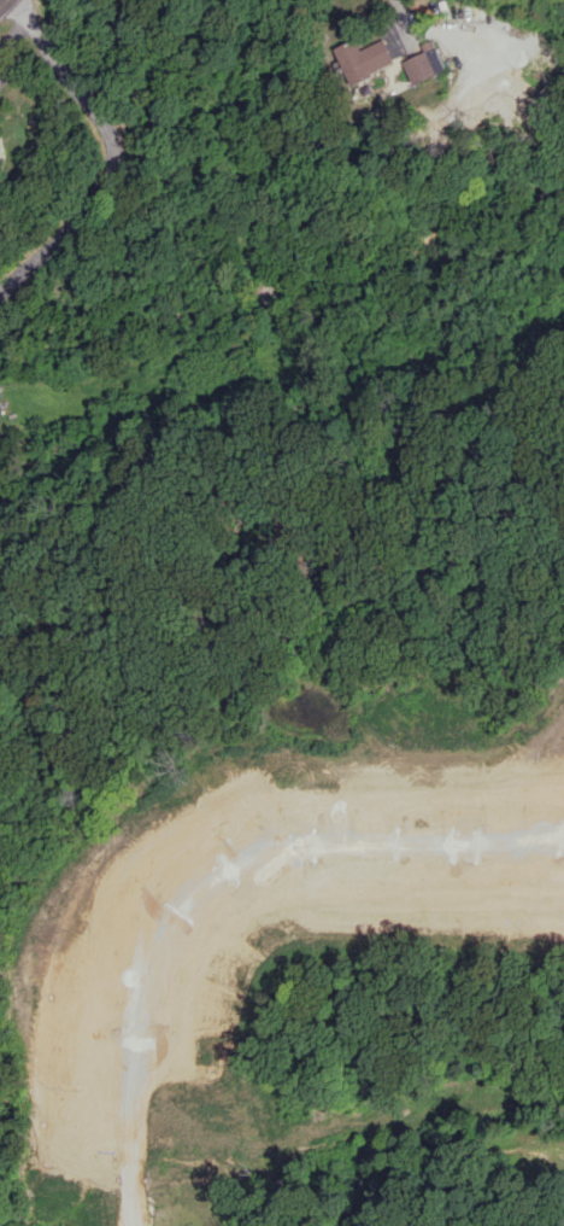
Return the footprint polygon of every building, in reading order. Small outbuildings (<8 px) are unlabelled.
[(362,49),(358,39),(336,48),(351,83),(398,64),(387,38),(362,49)] [(424,44),(428,51),(406,61),(417,84),(449,69),(435,39),(424,44)]
